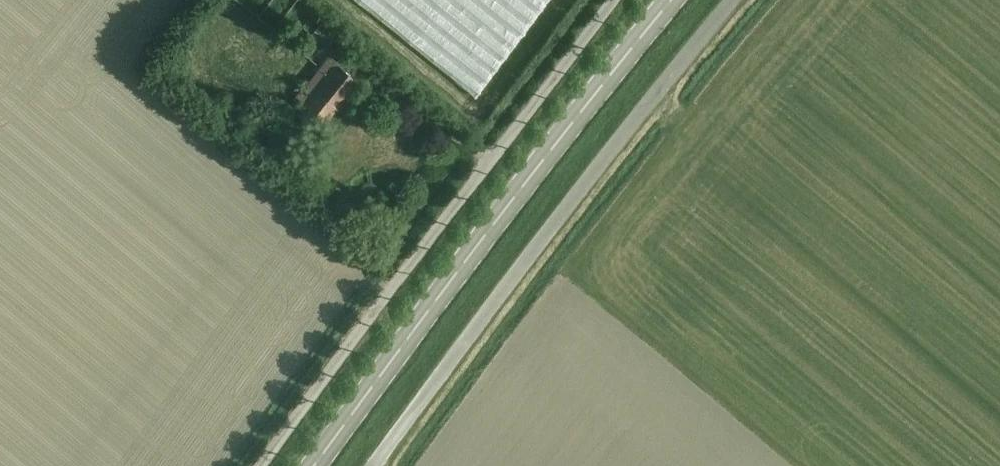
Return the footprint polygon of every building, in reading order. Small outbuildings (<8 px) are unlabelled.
[(336,37),(320,23),(311,34),(327,48),(336,37)] [(316,132),(357,81),(327,58),(295,98),(302,104),(294,115),(316,132)] [(275,142),(268,151),(280,162),(288,153),(275,142)]
